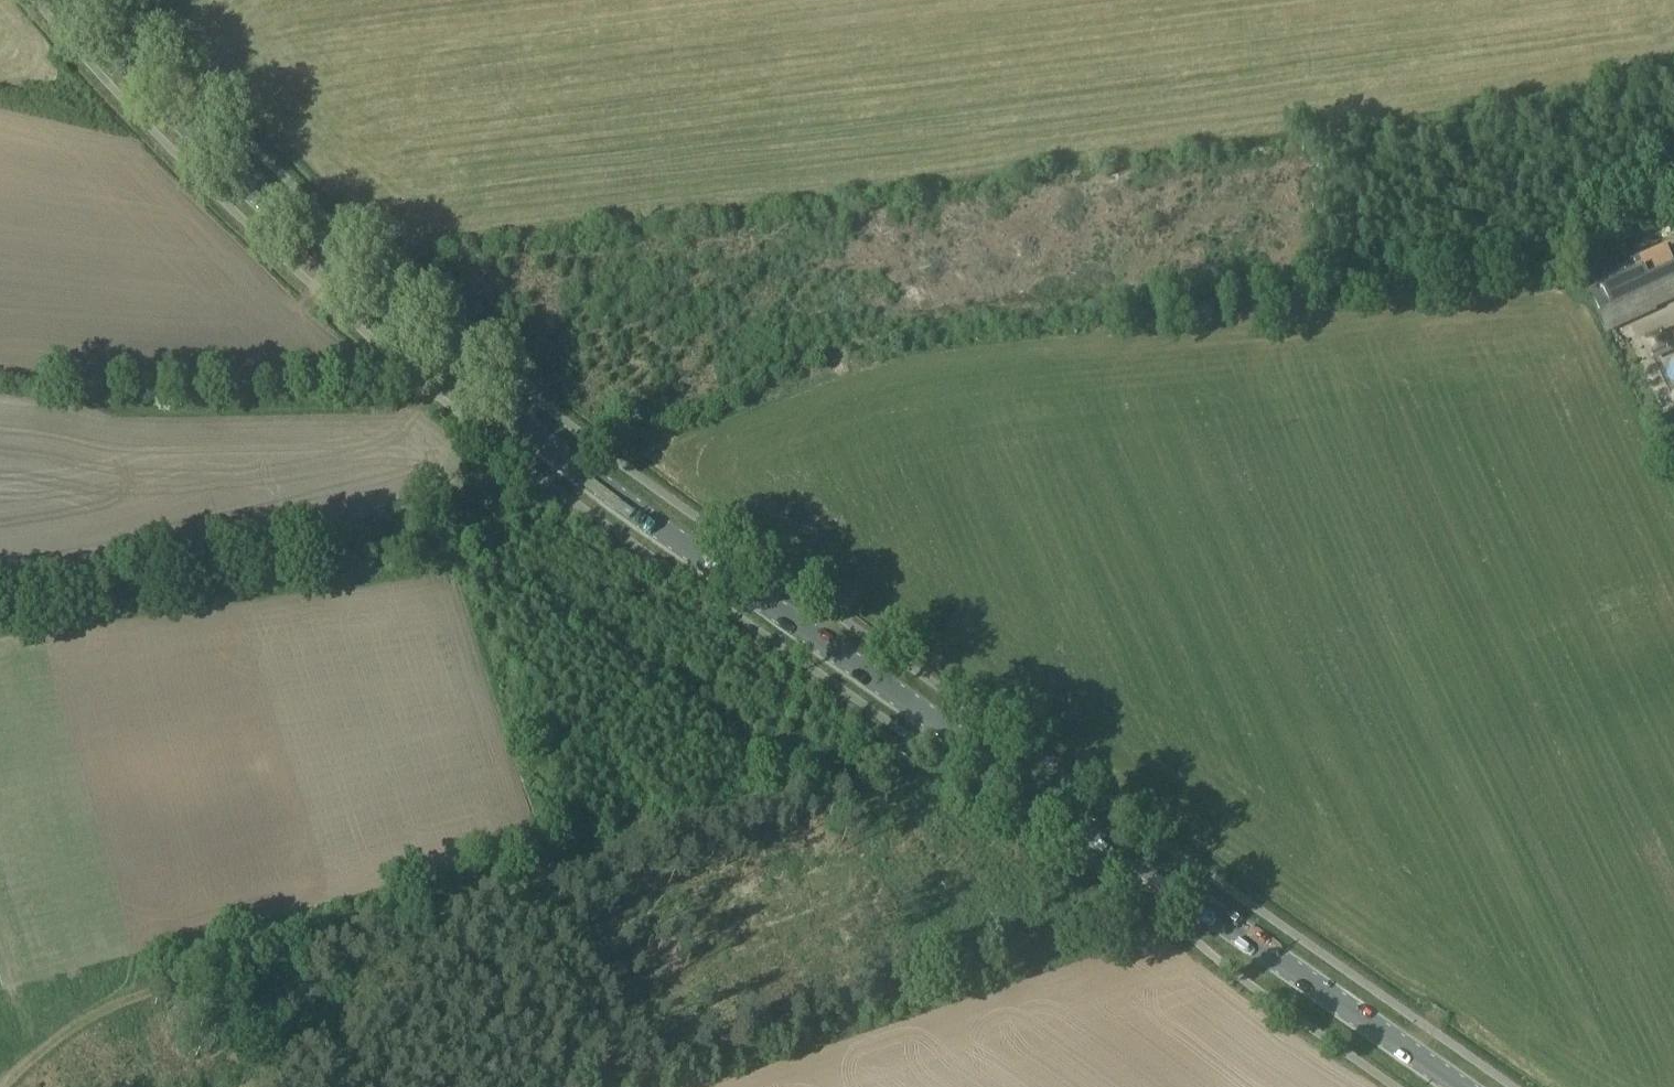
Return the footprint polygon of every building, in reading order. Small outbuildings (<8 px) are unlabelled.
[(1609,269),(1612,278),(1588,289),(1605,329),(1673,298),(1673,268),(1644,281),(1635,260),(1626,263),(1609,269)]
